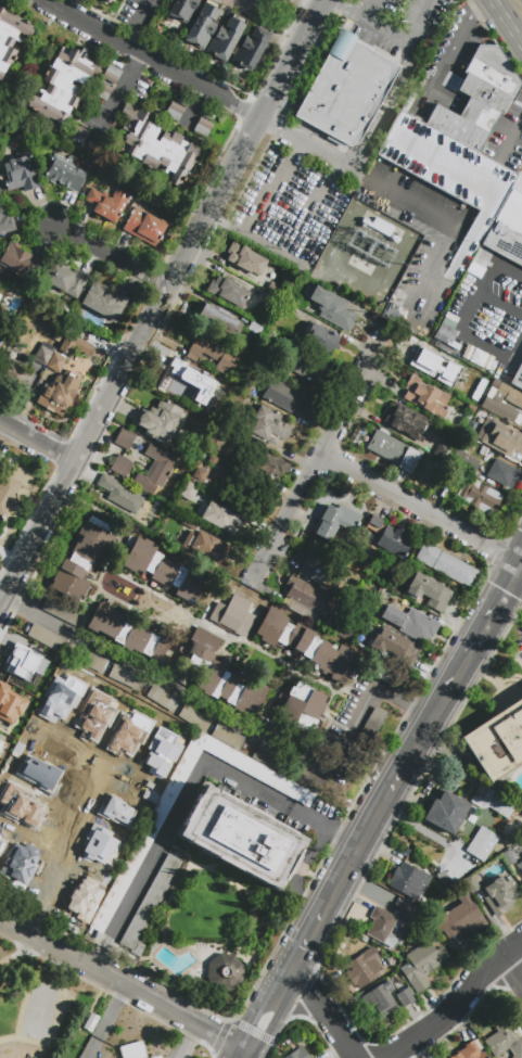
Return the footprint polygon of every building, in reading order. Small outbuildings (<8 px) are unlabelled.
[(167,13),(174,0),(200,0),(187,23),(167,13)] [(204,2),(220,10),(214,22),(217,24),(203,50),(183,39),(204,2)] [(9,65),(0,81),(0,7),(3,9),(2,10),(10,14),(11,12),(22,18),(22,20),(33,26),(30,29),(34,30),(30,36),(28,35),(26,37),(23,35),(18,43),(14,41),(11,48),(17,51),(10,65),(9,65)] [(233,13),(246,20),(225,62),(205,51),(219,25),(221,27),(228,16),(231,17),(233,13)] [(255,25),(258,27),(259,25),(271,31),(251,72),(231,62),(244,36),(249,38),(255,25)] [(349,146),(293,116),(340,27),(357,37),(354,42),(391,62),(393,60),(400,64),(399,66),(358,143),(349,146)] [(515,67),(521,77),(521,87),(511,103),(508,102),(501,115),(499,114),(478,153),(515,175),(460,281),(443,278),(444,276),(479,209),(375,155),(399,111),(423,125),(435,104),(458,116),(469,97),(457,90),(466,74),(462,73),(478,43),(497,46),(513,69),(515,67)] [(78,58),(80,59),(81,58),(91,63),(89,66),(99,72),(97,77),(93,76),(91,79),(87,77),(82,86),(72,79),(69,84),(79,90),(76,97),(79,99),(75,109),(71,106),(67,114),(68,115),(63,126),(59,124),(58,125),(50,120),(51,119),(26,105),(27,102),(25,101),(28,95),(30,98),(31,94),(38,98),(41,93),(38,91),(39,89),(43,91),(48,84),(40,80),(49,66),(50,66),(59,51),(65,54),(68,49),(73,50),(74,49),(77,51),(76,52),(79,54),(78,58)] [(102,77),(109,64),(122,71),(115,84),(102,77)] [(105,101),(92,94),(99,80),(113,88),(105,101)] [(184,109),(177,122),(165,114),(171,101),(184,109)] [(119,115),(126,102),(139,110),(139,111),(142,113),(143,111),(147,113),(145,115),(150,117),(148,120),(152,123),(151,125),(160,129),(153,140),(157,143),(164,131),(170,136),(173,131),(182,137),(180,140),(188,144),(189,142),(200,148),(191,164),(193,165),(187,176),(186,175),(180,186),(169,180),(173,174),(167,170),(165,175),(162,173),(165,167),(157,164),(154,170),(140,163),(141,162),(125,153),(128,145),(123,143),(125,139),(123,138),(125,133),(127,135),(130,129),(128,128),(131,122),(119,115)] [(193,130),(200,117),(213,124),(206,137),(193,130)] [(81,145),(68,138),(76,125),(89,131),(81,145)] [(1,165),(8,164),(7,161),(29,154),(38,187),(24,191),(23,187),(9,191),(1,165)] [(55,154),(89,171),(78,193),(77,194),(67,189),(68,189),(55,181),(53,186),(41,179),(55,154)] [(107,196),(111,199),(112,195),(116,187),(130,193),(114,224),(92,212),(96,206),(84,201),(91,188),(104,194),(103,196),(106,197),(107,196)] [(511,188),(521,195),(521,267),(480,244),(493,221),(511,188)] [(17,230),(0,235),(0,208),(4,206),(8,216),(13,215),(17,230)] [(133,206),(158,219),(161,218),(162,218),(164,220),(165,222),(167,224),(154,246),(140,239),(141,238),(136,235),(136,237),(122,230),(133,206)] [(389,237),(371,226),(375,217),(394,227),(389,237)] [(13,271),(0,264),(0,252),(8,238),(22,244),(21,246),(29,251),(29,253),(41,259),(30,280),(21,275),(20,277),(13,272),(13,271)] [(226,260),(228,256),(225,255),(233,240),(249,248),(249,250),(268,260),(258,278),(226,260)] [(347,264),(349,260),(348,259),(352,253),(377,267),(373,275),(372,273),(370,277),(369,276),(347,264)] [(42,283),(55,260),(66,267),(65,268),(73,272),(75,269),(89,277),(76,301),(42,283)] [(250,292),(241,309),(206,291),(213,279),(215,280),(217,276),(224,279),(225,277),(243,286),(242,289),(250,292)] [(269,280),(282,286),(278,294),(265,288),(269,280)] [(80,304),(88,291),(89,292),(96,282),(102,285),(102,284),(107,288),(106,291),(116,296),(117,292),(129,298),(128,301),(115,322),(80,304)] [(308,298),(316,284),(348,302),(346,307),(353,310),(354,311),(356,314),(356,316),(355,319),(347,332),(344,330),(317,316),(320,310),(318,309),(317,308),(317,306),(317,303),(308,298)] [(264,290),(271,294),(267,303),(259,298),(264,290)] [(238,321),(232,331),(199,314),(204,304),(216,309),(217,307),(227,313),(226,315),(238,321)] [(265,328),(257,343),(239,332),(240,331),(242,327),(246,329),(252,320),(265,328)] [(313,321),(339,335),(335,341),(341,343),(336,349),(332,347),(330,352),(304,337),(313,321)] [(456,336),(438,327),(442,322),(458,332),(456,336)] [(434,336),(436,331),(460,345),(458,350),(434,336)] [(93,345),(87,358),(75,352),(71,358),(58,352),(68,332),(93,345)] [(198,332),(241,356),(235,367),(231,365),(225,375),(213,369),(216,364),(207,358),(208,356),(201,353),(195,362),(184,357),(198,332)] [(324,366),(319,377),(316,375),(313,382),(280,365),(285,355),(281,353),(285,345),(324,366)] [(163,347),(206,370),(202,378),(209,381),(200,399),(192,395),(189,401),(173,393),(175,388),(173,387),(169,385),(167,383),(166,381),(174,368),(156,359),(163,347)] [(447,381),(454,362),(415,347),(408,366),(447,381)] [(51,355),(46,366),(33,359),(38,348),(51,355)] [(469,362),(474,350),(487,357),(481,369),(469,362)] [(54,355),(65,360),(59,373),(47,367),(54,355)] [(4,390),(0,387),(0,365),(3,359),(34,375),(22,397),(13,393),(16,387),(8,383),(4,390)] [(509,384),(521,360),(521,390),(509,384)] [(82,378),(62,417),(53,411),(53,412),(46,409),(47,408),(36,403),(40,393),(39,392),(43,383),(44,384),(48,379),(52,381),(53,380),(54,378),(58,375),(60,375),(62,375),(65,369),(82,378)] [(445,406),(449,408),(443,420),(421,408),(423,406),(417,403),(416,405),(403,398),(407,388),(404,387),(411,373),(420,379),(418,383),(425,387),(426,385),(437,392),(438,390),(450,395),(445,406)] [(226,392),(212,384),(217,374),(231,383),(226,392)] [(292,413),(262,398),(271,379),(317,403),(308,419),(293,411),(292,413)] [(493,379),(521,394),(521,410),(521,409),(521,410),(505,403),(505,404),(519,411),(518,413),(521,416),(521,419),(519,425),(513,422),(512,424),(480,407),(491,386),(489,386),(493,379)] [(142,406),(147,408),(149,404),(154,407),(155,405),(155,404),(155,401),(156,400),(157,399),(158,398),(160,398),(161,396),(181,407),(176,416),(177,417),(177,418),(177,420),(176,421),(174,423),(173,424),(163,442),(158,439),(142,431),(144,426),(133,421),(142,406)] [(429,419),(421,432),(424,433),(419,444),(397,432),(395,436),(385,431),(389,423),(382,420),(393,399),(429,419)] [(259,405),(281,416),(278,420),(279,421),(280,422),(280,424),(280,425),(282,426),(284,423),(292,428),(284,441),(278,437),(278,439),(277,442),(276,443),(273,444),(271,445),(268,444),(266,443),(265,442),(265,441),(246,431),(259,405)] [(513,430),(521,434),(521,453),(521,455),(513,450),(510,458),(479,442),(480,439),(475,437),(486,417),(491,419),(492,418),(504,424),(502,426),(512,432),(513,430)] [(136,435),(128,450),(114,443),(122,428),(136,435)] [(366,448),(375,429),(417,450),(418,448),(422,451),(412,470),(400,463),(399,466),(366,448)] [(218,451),(205,444),(213,430),(226,437),(218,451)] [(419,446),(424,437),(432,442),(434,438),(442,442),(434,455),(419,446)] [(131,485),(138,473),(145,476),(155,459),(144,454),(150,444),(177,458),(162,487),(157,485),(152,495),(148,493),(147,494),(131,485)] [(480,461),(472,474),(460,468),(459,470),(448,463),(457,448),(480,461)] [(291,466),(285,474),(283,472),(276,486),(260,479),(264,471),(256,468),(265,452),(291,466)] [(133,463),(125,479),(110,470),(117,454),(133,463)] [(217,457),(213,463),(207,460),(212,454),(217,457)] [(506,463),(521,472),(521,483),(519,482),(514,490),(486,475),(495,458),(497,459),(499,455),(508,459),(506,463)] [(221,459),(218,466),(213,463),(217,457),(221,459)] [(211,479),(206,487),(195,481),(194,482),(190,479),(190,477),(187,475),(196,458),(204,463),(202,468),(203,469),(206,464),(213,469),(208,477),(211,479)] [(23,475),(33,480),(36,472),(12,461),(6,475),(20,481),(23,475)] [(445,483),(453,470),(460,473),(453,487),(445,483)] [(7,517),(0,513),(0,489),(9,473),(25,482),(17,496),(21,497),(15,508),(12,506),(7,517)] [(143,499),(136,514),(106,498),(111,492),(97,484),(102,473),(117,481),(116,483),(143,499)] [(502,496),(492,517),(462,501),(463,500),(456,496),(462,484),(463,484),(466,480),(472,483),(474,481),(502,496)] [(198,488),(190,502),(177,495),(183,482),(198,488)] [(207,500),(235,514),(234,515),(238,518),(239,519),(240,521),(231,536),(199,519),(207,500)] [(329,541),(313,533),(328,505),(335,509),(338,502),(361,515),(353,533),(347,530),(346,532),(336,527),(329,541)] [(179,520),(182,513),(196,521),(193,526),(179,520)] [(400,560),(374,545),(380,536),(364,527),(371,514),(383,521),(381,524),(385,526),(386,525),(394,530),(396,526),(405,532),(404,535),(412,539),(400,560)] [(91,586),(85,599),(81,598),(78,604),(51,590),(55,584),(53,583),(65,561),(69,562),(73,555),(72,555),(77,545),(79,546),(84,538),(79,536),(86,523),(88,524),(91,519),(115,532),(113,537),(116,539),(111,550),(107,549),(103,558),(107,560),(104,564),(98,561),(91,574),(96,576),(93,581),(87,577),(84,582),(91,586)] [(206,536),(207,534),(218,539),(217,541),(226,546),(214,568),(211,565),(209,569),(187,557),(190,550),(188,549),(181,546),(190,530),(196,534),(198,531),(206,536)] [(212,577),(196,604),(191,601),(189,604),(176,597),(177,595),(169,590),(168,592),(150,583),(152,579),(138,572),(136,575),(123,569),(132,549),(127,546),(131,537),(138,540),(139,537),(158,548),(155,553),(164,558),(163,560),(180,569),(180,568),(189,572),(192,566),(212,577)] [(417,561),(425,544),(480,573),(471,589),(417,561)] [(323,588),(300,576),(311,552),(335,565),(331,573),(339,577),(331,591),(323,587),(323,588)] [(442,614),(426,607),(430,599),(421,595),(419,600),(418,600),(416,601),(415,601),(405,596),(409,588),(408,587),(416,573),(428,578),(429,578),(430,578),(432,578),(433,581),(433,582),(443,586),(442,587),(453,592),(442,614)] [(287,599),(296,581),(330,598),(320,616),(287,599)] [(82,616),(76,628),(42,612),(49,599),(82,616)] [(209,619),(218,602),(226,606),(229,600),(247,610),(244,616),(253,621),(244,637),(209,619)] [(360,657),(345,685),(332,677),(333,675),(327,672),(326,675),(316,670),(317,667),(315,666),(315,665),(301,658),(302,655),(285,647),(284,649),(277,645),(276,647),(267,642),(266,646),(254,639),(272,607),(285,613),(284,615),(291,619),(288,623),(295,626),(297,623),(316,633),(314,636),(322,640),(322,639),(340,648),(342,645),(355,651),(354,653),(360,657)] [(441,626),(433,640),(430,638),(425,647),(399,632),(400,629),(381,619),(387,607),(408,617),(411,610),(441,626)] [(87,630),(99,609),(107,613),(109,611),(127,621),(125,624),(132,628),(132,627),(141,632),(142,629),(152,635),(152,636),(160,640),(162,637),(171,641),(160,663),(150,658),(150,660),(141,655),(141,657),(132,651),(131,654),(122,649),(123,648),(113,642),(114,641),(98,633),(97,635),(87,630)] [(349,637),(336,630),(341,621),(354,627),(349,637)] [(62,655),(28,637),(35,625),(68,643),(62,655)] [(199,629),(224,642),(213,662),(227,670),(225,673),(230,676),(229,677),(239,683),(237,686),(244,690),(247,683),(254,686),(255,684),(269,690),(254,718),(247,715),(246,718),(233,711),(234,709),(226,704),(227,703),(218,699),(217,702),(209,698),(209,700),(202,697),(204,693),(198,690),(205,675),(188,665),(192,657),(189,654),(194,643),(191,641),(199,629)] [(418,659),(410,673),(390,662),(394,655),(385,651),(382,657),(371,651),(372,649),(370,648),(378,635),(381,637),(384,629),(418,647),(412,655),(418,659)] [(12,638),(41,652),(39,657),(47,661),(39,675),(33,671),(27,684),(3,671),(7,664),(0,661),(12,638)] [(81,665),(87,653),(110,664),(104,676),(81,665)] [(166,675),(174,663),(195,677),(188,689),(166,675)] [(403,678),(396,690),(373,678),(379,666),(403,678)] [(143,681),(138,694),(109,680),(115,667),(143,681)] [(58,671),(69,677),(66,685),(79,691),(73,705),(69,704),(63,716),(55,713),(54,716),(38,708),(58,671)] [(10,724),(0,719),(0,681),(9,686),(8,688),(9,689),(9,690),(27,701),(18,715),(15,713),(10,724)] [(307,736),(279,721),(282,715),(280,714),(289,698),(289,697),(293,689),(295,690),(298,684),(327,699),(323,705),(326,706),(317,723),(318,724),(314,731),(310,730),(307,736)] [(86,685),(105,696),(103,701),(111,705),(92,739),(78,730),(79,727),(71,722),(76,712),(72,709),(86,685)] [(182,704),(175,716),(148,700),(155,688),(182,704)] [(460,737),(521,696),(521,760),(489,781),(460,737)] [(214,723),(206,735),(179,717),(187,705),(214,723)] [(389,716),(372,743),(360,737),(375,709),(389,716)] [(116,712),(143,726),(136,741),(132,739),(124,755),(100,742),(116,712)] [(240,753),(212,738),(218,726),(246,741),(240,753)] [(153,729),(178,742),(160,776),(135,762),(153,729)] [(203,752),(103,935),(91,929),(198,732),(316,798),(309,810),(203,752)] [(10,770),(31,782),(29,787),(44,794),(52,780),(49,779),(55,766),(21,749),(10,770)] [(276,774),(254,761),(260,749),(282,761),(276,774)] [(327,785),(320,798),(293,781),(298,769),(327,785)] [(28,823),(0,808),(0,788),(4,780),(37,798),(33,806),(36,808),(28,823)] [(470,802),(480,782),(487,785),(487,787),(518,799),(508,818),(498,813),(489,805),(485,806),(482,807),(479,806),(471,803),(470,802)] [(306,842),(278,893),(177,838),(184,824),(183,823),(195,800),(196,801),(205,787),(306,842)] [(103,790),(135,807),(122,830),(90,813),(103,790)] [(423,819),(433,799),(436,800),(443,790),(470,804),(455,832),(454,836),(423,819)] [(86,818),(116,833),(102,863),(87,855),(84,863),(67,854),(86,818)] [(467,853),(474,841),(482,828),(499,839),(484,864),(467,853)] [(22,881),(0,869),(0,859),(10,840),(25,847),(28,842),(40,847),(22,881)] [(501,854),(508,850),(515,863),(509,867),(501,854)] [(514,860),(521,874),(521,855),(514,860)] [(120,946),(168,856),(182,864),(139,945),(148,949),(141,960),(130,955),(132,952),(120,946)] [(391,882),(398,869),(400,870),(404,864),(433,880),(424,896),(422,895),(418,904),(410,900),(391,889),(393,883),(391,882)] [(471,874),(480,887),(471,892),(462,879),(471,874)] [(513,898),(498,908),(497,905),(491,909),(479,891),(493,881),(492,880),(504,874),(518,895),(512,897),(513,898)] [(468,892),(483,916),(473,922),(479,931),(462,941),(457,933),(448,939),(434,918),(446,910),(447,913),(461,904),(458,898),(468,892)] [(371,919),(377,908),(398,920),(390,936),(398,942),(394,951),(368,936),(375,922),(371,919)] [(89,927),(84,938),(76,934),(81,922),(89,927)] [(406,957),(429,942),(435,952),(442,947),(448,957),(438,964),(441,967),(435,970),(437,971),(430,976),(429,973),(421,979),(418,974),(408,981),(400,970),(410,964),(406,957)] [(357,990),(346,972),(353,968),(348,961),(362,954),(361,953),(373,945),(380,956),(375,958),(382,969),(378,972),(380,976),(357,990)] [(218,991),(206,980),(208,965),(219,955),(234,957),(243,968),(242,982),(230,992),(218,991)] [(385,959),(391,957),(394,964),(389,966),(385,959)] [(377,1024),(361,999),(389,982),(395,991),(389,995),(396,1007),(399,1005),(402,1008),(377,1024)] [(409,990),(417,1002),(405,1009),(396,997),(409,990)] [(91,1012),(100,1017),(91,1033),(82,1029),(91,1012)] [(509,1050),(497,1057),(492,1057),(483,1043),(496,1034),(494,1030),(505,1022),(517,1041),(521,1038),(521,1040),(521,1057),(514,1057),(509,1050)] [(141,1042),(146,1057),(122,1057),(119,1048),(141,1042)] [(482,1054),(485,1057),(453,1057),(462,1051),(461,1050),(472,1043),(480,1056),(482,1054)] [(301,1047),(309,1057),(285,1057),(296,1050),(301,1047)]
